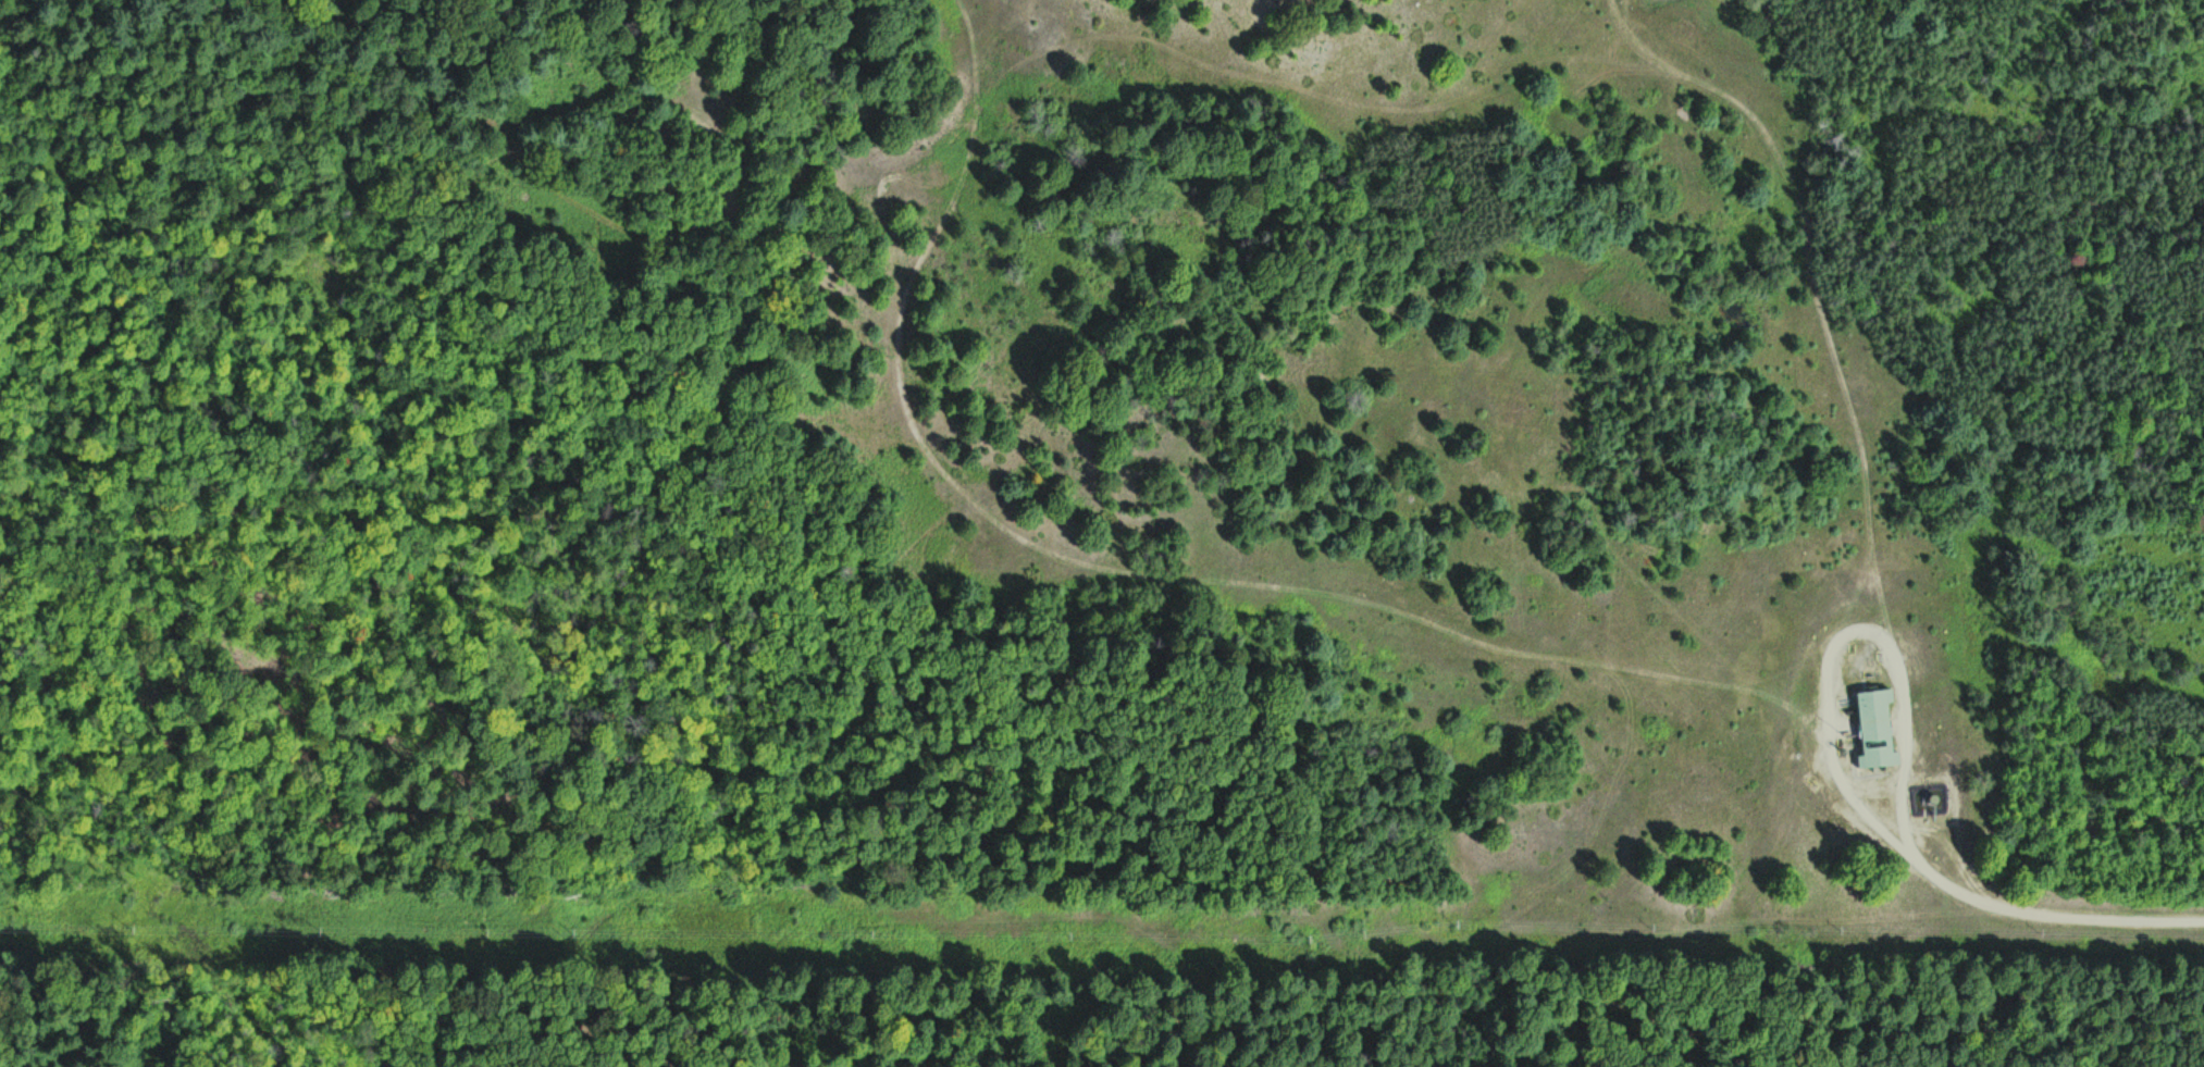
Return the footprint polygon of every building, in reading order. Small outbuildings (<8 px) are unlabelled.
[(1865,757),(1861,757),(1862,768),(1902,765),(1901,752),(1897,753),(1892,690),(1853,693),(1854,707),(1862,706),(1865,757)]
